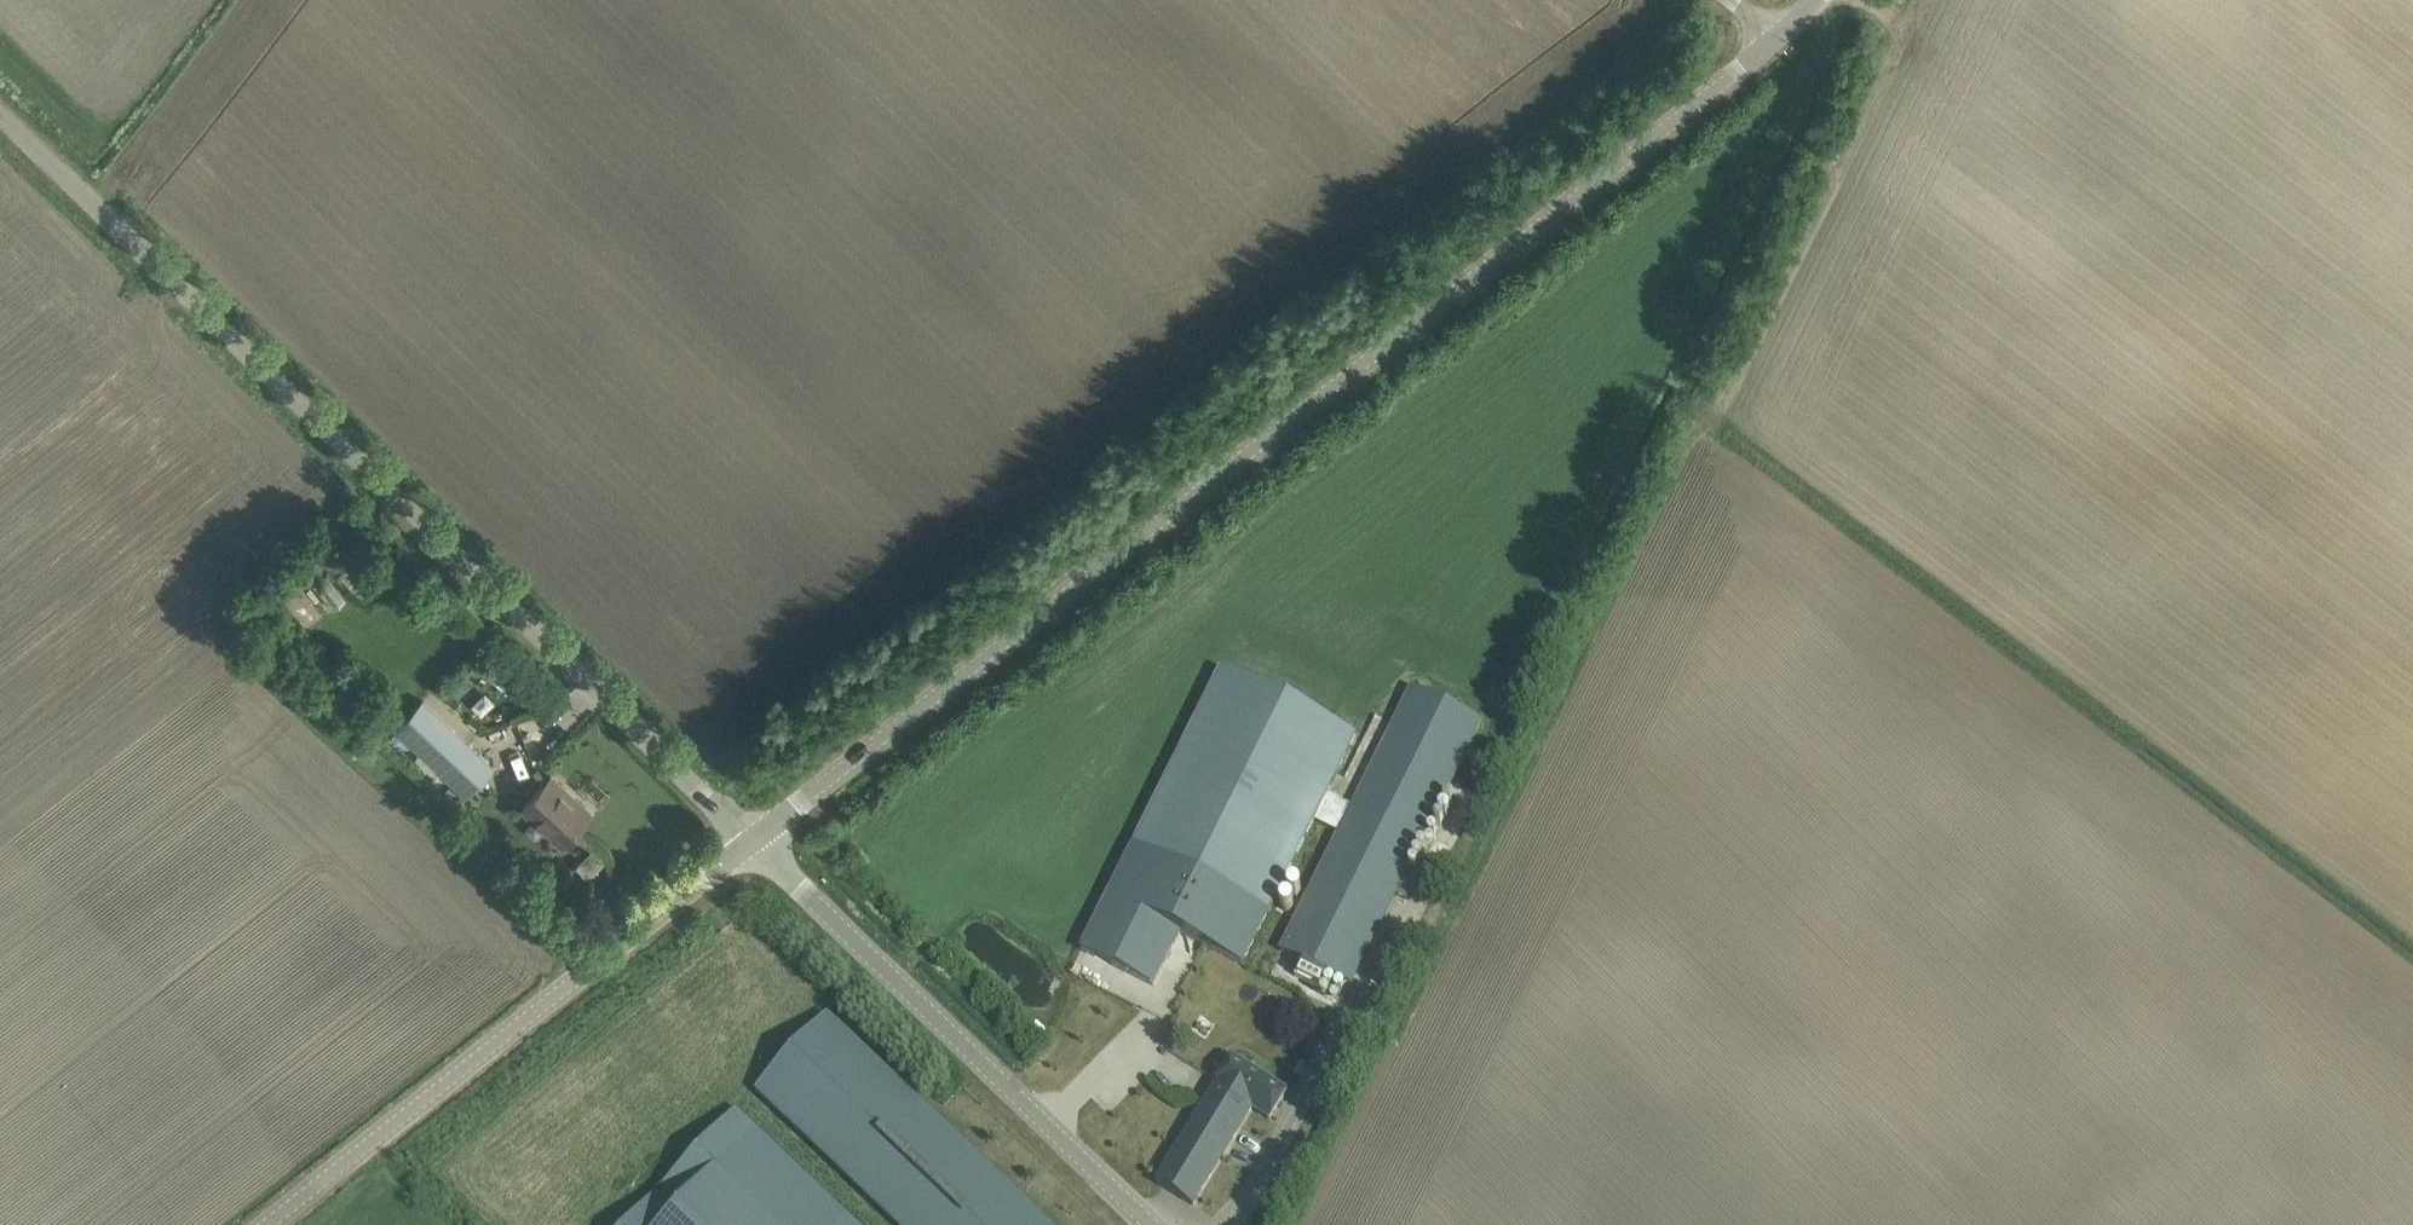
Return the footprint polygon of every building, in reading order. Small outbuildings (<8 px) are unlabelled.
[(1134,845),(1083,948),(1155,983),(1180,933),(1244,964),(1269,911),(1315,820),(1341,833),(1353,808),(1327,795),(1357,735),(1222,668),(1134,845)] [(1341,833),(1282,951),(1284,952),(1313,966),(1323,971),(1341,980),(1349,984),(1463,756),(1481,720),(1414,686),(1396,723),(1353,808),(1341,833)] [(422,700),(405,718),(395,728),(466,795),(492,767),(422,700)] [(567,790),(551,775),(522,805),(561,842),(586,815),(564,794),(567,790)] [(827,1014),(755,1091),(897,1224),(1052,1224),(827,1014)] [(1313,1033),(1308,1044),(1316,1049),(1322,1037),(1313,1033)] [(1271,1117),(1283,1099),(1287,1092),(1233,1056),(1217,1080),(1218,1081),(1156,1183),(1194,1205),(1254,1106),(1271,1117)] [(627,1224),(860,1224),(737,1109),(663,1187),(656,1195),(627,1224)]
